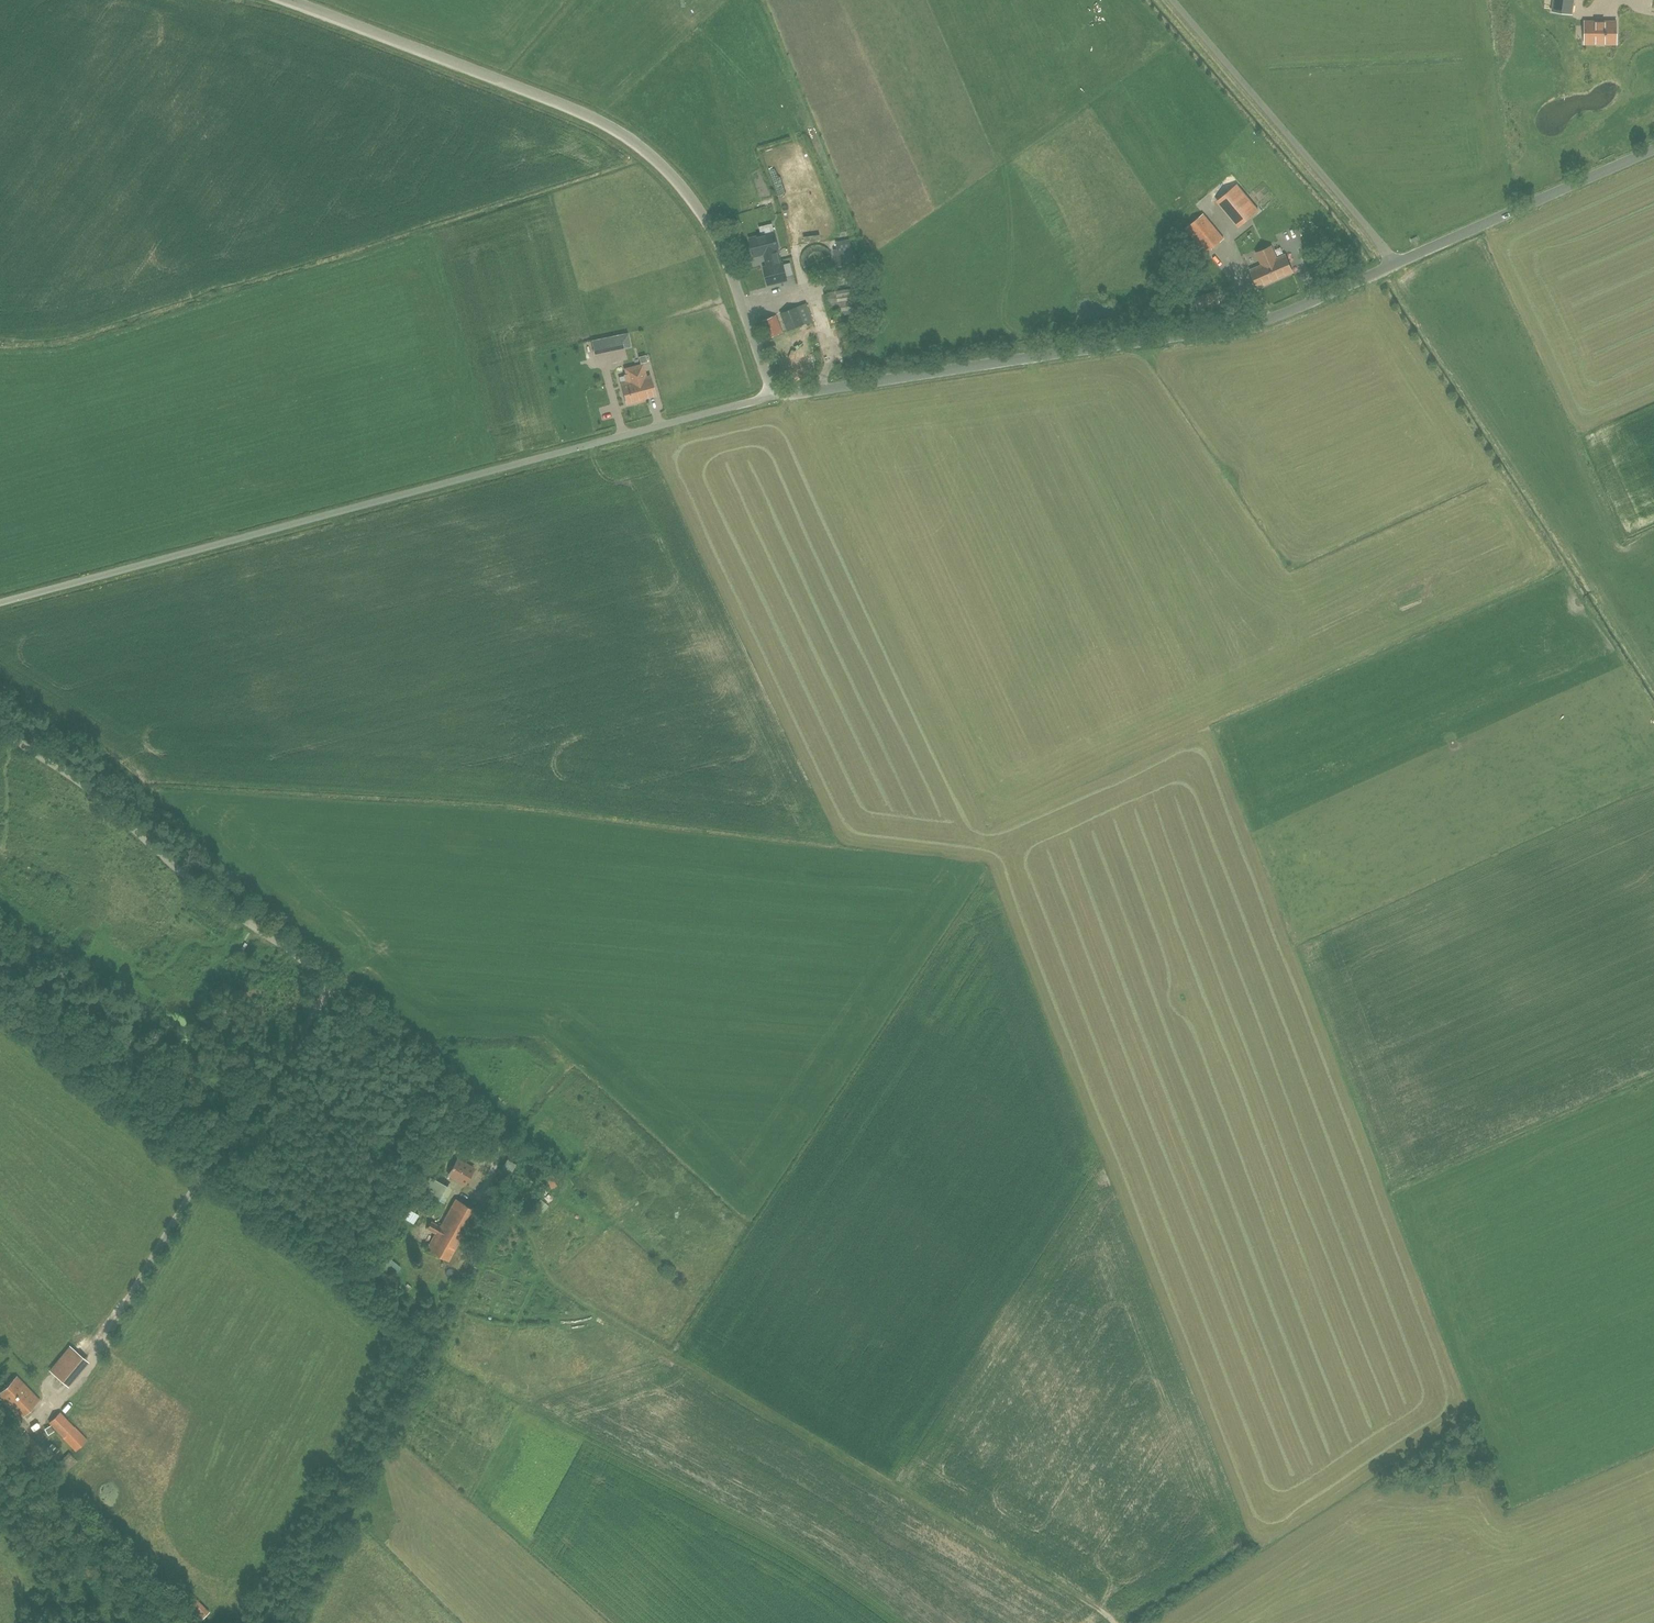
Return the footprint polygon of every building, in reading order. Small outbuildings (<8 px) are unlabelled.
[(1552,11),(1571,14),(1573,0),(1554,0),(1552,11)] [(1584,22),(1584,43),(1595,43),(1605,43),(1616,43),(1617,36),(1616,29),(1617,22),(1584,22)] [(1233,216),(1241,224),(1258,210),(1250,202),(1236,185),(1220,199),(1233,216)] [(1205,254),(1224,238),(1203,213),(1184,229),(1205,254)] [(780,263),(777,250),(779,250),(774,233),(750,239),(754,256),(764,254),(767,266),(763,267),(768,285),(787,280),(783,263),(780,263)] [(837,273),(855,270),(852,246),(834,249),(837,273)] [(1262,265),(1251,270),(1258,287),(1292,272),(1284,255),(1276,259),(1271,247),(1257,253),(1262,265)] [(1196,310),(1219,303),(1215,290),(1193,297),(1196,310)] [(850,312),(846,297),(791,311),(799,343),(854,329),(850,312)] [(765,339),(782,332),(776,315),(758,321),(765,339)] [(607,338),(592,341),(594,354),(609,351),(607,338)] [(646,355),(639,357),(641,364),(647,362),(646,355)] [(627,382),(621,384),(623,391),(625,396),(627,404),(640,400),(640,399),(644,398),(655,395),(650,376),(645,377),(642,366),(626,370),(628,374),(625,375),(627,382)] [(458,1159),(448,1175),(465,1184),(474,1168),(458,1159)] [(508,1159),(500,1173),(509,1178),(517,1165),(508,1159)] [(422,1177),(416,1193),(440,1202),(447,1187),(422,1177)] [(536,1197),(528,1207),(537,1215),(545,1206),(536,1197)] [(445,1237),(456,1243),(462,1233),(464,1235),(477,1213),(455,1200),(439,1227),(438,1230),(447,1235),(445,1237)] [(412,1228),(421,1216),(410,1209),(401,1220),(412,1228)] [(438,1230),(439,1227),(430,1222),(427,1228),(436,1234),(427,1249),(446,1260),(456,1243),(445,1237),(447,1235),(438,1230)] [(392,1276),(401,1266),(390,1258),(382,1267),(392,1276)] [(69,1386),(89,1362),(69,1346),(49,1370),(69,1386)] [(39,1400),(17,1376),(0,1391),(0,1397),(20,1418),(39,1400)] [(47,1422),(75,1451),(87,1439),(74,1425),(73,1426),(59,1411),(47,1422)] [(67,1452),(53,1465),(62,1474),(75,1460),(67,1452)]
